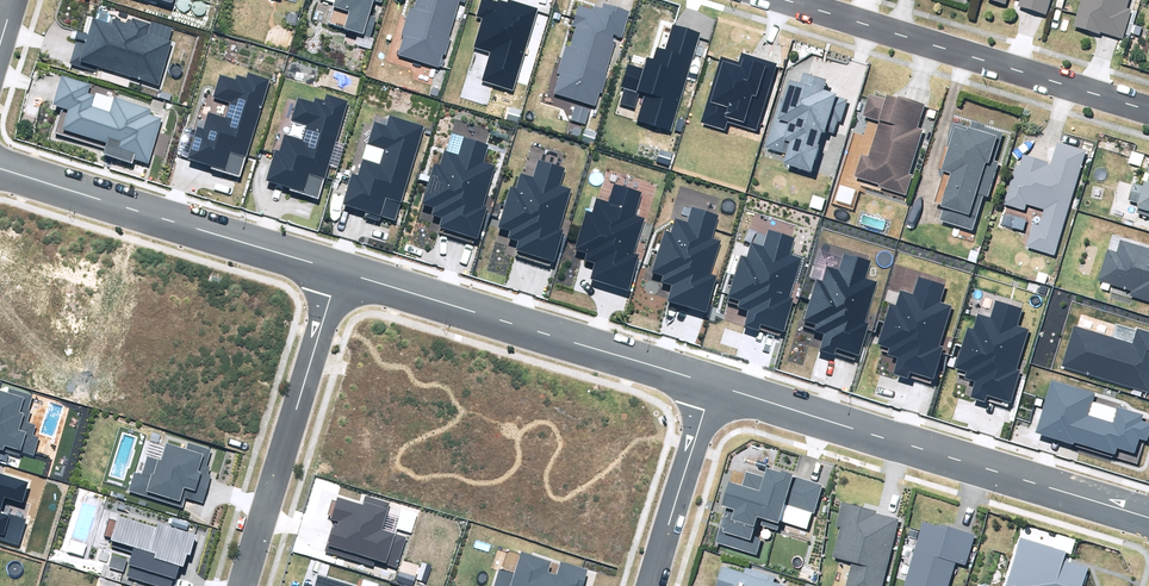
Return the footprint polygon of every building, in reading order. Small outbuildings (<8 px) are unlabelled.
[(371,37),(377,18),(370,16),(375,0),(382,3),(383,0),(324,0),(334,3),(328,24),(371,37)] [(438,67),(442,54),(445,55),(451,35),(449,35),(459,1),(464,2),(465,0),(416,0),(414,8),(410,7),(402,35),(404,36),(398,55),(438,67)] [(513,91),(539,8),(512,0),(508,0),(507,2),(501,0),(498,0),(497,1),(493,0),(481,0),(476,16),(482,18),(473,47),(490,53),(481,81),(513,91)] [(1019,5),(1050,14),(1054,0),(1021,0),(1019,5)] [(1075,24),(1123,39),(1135,0),(1082,0),(1075,24)] [(554,93),(595,106),(600,92),(602,93),(608,74),(605,74),(615,43),(613,42),(615,38),(612,37),(613,35),(623,38),(631,12),(604,4),(603,8),(594,5),(593,9),(578,5),(572,25),(577,27),(571,46),(565,45),(557,73),(560,74),(554,93)] [(69,64),(96,72),(97,67),(158,85),(171,41),(148,34),(151,24),(133,19),(131,25),(112,19),(110,23),(93,18),(88,34),(78,31),(69,64)] [(637,121),(671,132),(701,34),(673,25),(666,49),(657,47),(653,59),(647,57),(643,69),(628,64),(621,86),(625,88),(620,103),(635,108),(640,92),(645,93),(637,121)] [(728,122),(756,131),(778,64),(741,52),(738,61),(721,56),(699,123),(725,131),(728,122)] [(211,169),(239,177),(269,79),(247,72),(245,79),(236,76),(234,81),(218,76),(211,99),(228,104),(224,118),(205,113),(200,129),(197,128),(188,159),(212,166),(211,169)] [(784,163),(811,172),(819,145),(818,144),(822,132),(824,133),(825,130),(834,133),(838,121),(841,122),(848,100),(835,96),(836,94),(823,89),(826,80),(803,73),(800,83),(790,80),(784,99),(780,98),(765,146),(787,153),(784,163)] [(103,154),(132,163),(134,159),(148,163),(162,118),(148,114),(150,110),(96,93),(95,96),(88,94),(91,85),(61,76),(52,104),(62,107),(54,133),(104,149),(103,154)] [(912,193),(930,126),(924,124),(930,104),(872,88),(864,118),(880,122),(871,155),(860,152),(853,177),(912,193)] [(290,190),(318,199),(348,100),(326,94),(324,100),(315,97),(313,102),(297,97),(290,121),(307,126),(303,140),(284,134),(279,151),(276,150),(267,181),(291,188),(290,190)] [(571,120),(585,124),(589,110),(575,106),(571,120)] [(381,216),(395,221),(425,126),(389,115),(386,125),(374,122),(357,175),(352,173),(342,204),(366,211),(364,217),(379,222),(381,216)] [(944,207),(939,220),(972,230),(983,195),(988,197),(999,162),(994,161),(1003,132),(971,122),(969,129),(953,124),(946,145),(949,146),(942,170),(951,173),(940,206),(944,207)] [(439,228),(478,239),(487,208),(482,206),(494,167),(483,164),(488,146),(461,138),(456,155),(444,151),(440,165),(433,163),(421,205),(434,209),(432,216),(442,219),(439,228)] [(1021,153),(1006,204),(1026,209),(1027,203),(1044,207),(1040,222),(1034,220),(1026,246),(1058,256),(1089,149),(1057,140),(1050,161),(1021,153)] [(1127,207),(1148,215),(1148,160),(1144,158),(1127,207)] [(516,250),(555,262),(564,230),(559,228),(571,189),(560,186),(565,168),(538,160),(533,177),(521,173),(517,187),(510,185),(498,227),(511,231),(509,238),(519,241),(516,250)] [(596,262),(590,279),(629,291),(640,254),(634,253),(645,218),(635,215),(642,192),(614,183),(608,202),(597,199),(593,213),(586,211),(575,249),(587,253),(585,259),(596,262)] [(673,284),(668,301),(706,312),(717,276),(712,274),(722,239),(712,236),(719,213),(691,205),(686,224),(674,220),(670,234),(664,232),(652,271),(665,274),(663,281),(673,284)] [(744,326),(758,330),(760,324),(784,331),(794,299),(790,298),(803,258),(791,254),(797,238),(770,229),(764,247),(752,243),(747,258),(741,256),(729,296),(740,300),(738,308),(748,311),(744,326)] [(1098,279),(1124,287),(1122,295),(1148,304),(1148,247),(1111,235),(1098,279)] [(819,350),(834,355),(836,348),(859,355),(869,323),(866,322),(879,282),(867,279),(872,262),(846,254),(840,271),(828,267),(823,282),(817,281),(805,321),(816,324),(814,332),(824,335),(819,350)] [(893,373),(907,378),(909,372),(933,379),(943,347),(940,346),(952,306),(940,302),(946,285),(919,277),(914,294),(901,291),(896,306),(890,304),(878,344),(889,348),(887,355),(897,358),(893,373)] [(970,397),(985,401),(987,395),(1010,402),(1020,370),(1017,369),(1029,329),(1018,326),(1023,309),(996,300),(991,318),(978,314),(974,329),(968,328),(955,368),(966,371),(964,379),(975,382),(970,397)] [(1062,365),(1148,393),(1148,332),(1137,328),(1133,344),(1074,325),(1062,365)] [(1036,433),(1114,458),(1117,448),(1135,454),(1139,439),(1147,441),(1148,436),(1148,423),(1142,421),(1144,415),(1118,406),(1117,408),(1092,401),(1095,393),(1052,380),(1036,433)] [(19,456),(21,451),(33,455),(39,437),(33,435),(36,425),(27,422),(31,410),(28,409),(33,395),(10,388),(8,393),(0,390),(0,450),(19,456)] [(211,450),(188,443),(187,449),(167,443),(161,461),(147,456),(141,474),(135,472),(129,491),(183,507),(186,498),(203,503),(211,476),(208,475),(210,468),(206,466),(211,450)] [(715,543),(756,555),(761,538),(752,535),(757,518),(763,519),(761,525),(777,529),(780,521),(806,529),(811,513),(814,514),(823,484),(766,467),(763,477),(746,472),(742,485),(729,482),(722,505),(726,507),(715,543)] [(4,498),(23,504),(29,483),(0,474),(0,512),(4,498)] [(376,561),(397,567),(406,537),(382,530),(390,503),(365,496),(362,505),(337,498),(336,501),(332,500),(327,515),(332,516),(332,519),(339,522),(338,524),(333,523),(325,551),(374,566),(376,561)] [(899,519),(876,514),(876,512),(841,503),(835,526),(840,527),(832,558),(852,563),(846,585),(882,585),(899,519)] [(19,545),(26,521),(0,512),(0,539),(19,545)] [(111,539),(114,540),(112,547),(133,553),(126,578),(155,585),(173,585),(179,566),(184,567),(188,555),(189,555),(195,534),(159,524),(158,527),(118,516),(111,539)] [(956,562),(966,565),(975,534),(939,524),(938,527),(922,522),(904,585),(949,585),(956,562)] [(1089,568),(1064,560),(1067,552),(1020,537),(1005,585),(1006,585),(1083,585),(1089,568)] [(494,585),(582,585),(588,569),(561,561),(556,575),(548,572),(551,562),(520,552),(514,573),(499,569),(494,585)] [(108,567),(124,572),(127,560),(112,556),(108,567)] [(422,562),(416,579),(426,582),(431,566),(422,562)] [(773,582),(775,576),(745,567),(744,572),(722,566),(716,585),(786,585),(773,582)] [(411,585),(413,585),(416,577),(399,572),(396,581),(411,585)] [(317,575),(314,585),(352,585),(317,575)]
